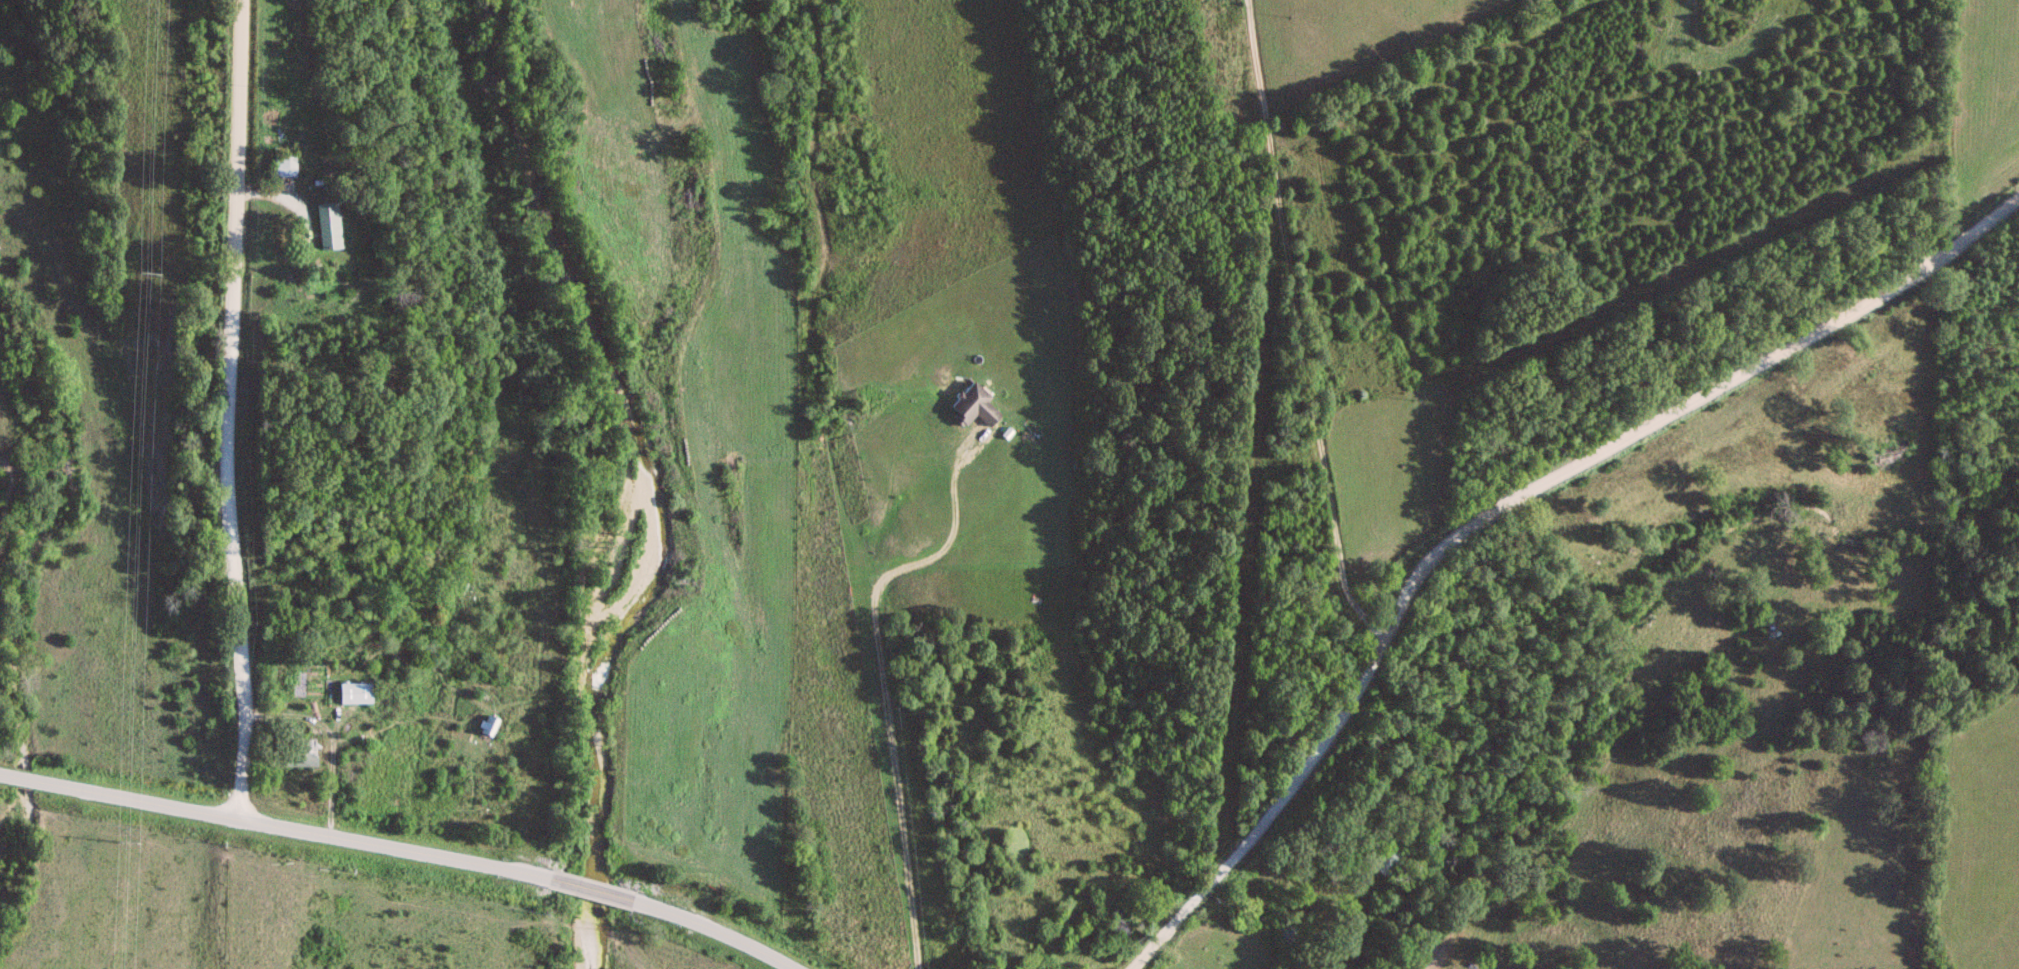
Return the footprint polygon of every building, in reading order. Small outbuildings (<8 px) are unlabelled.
[(296,178),(296,157),(276,157),(276,178),(296,178)] [(320,250),(341,249),(339,204),(318,205),(320,250)] [(946,403),(970,426),(979,416),(991,428),(1003,416),(990,403),(994,399),(972,379),(963,388),(958,382),(951,390),(955,394),(946,403)] [(374,705),(373,684),(342,685),(342,705),(374,705)] [(499,720),(486,716),(481,734),(494,739),(499,720)]
